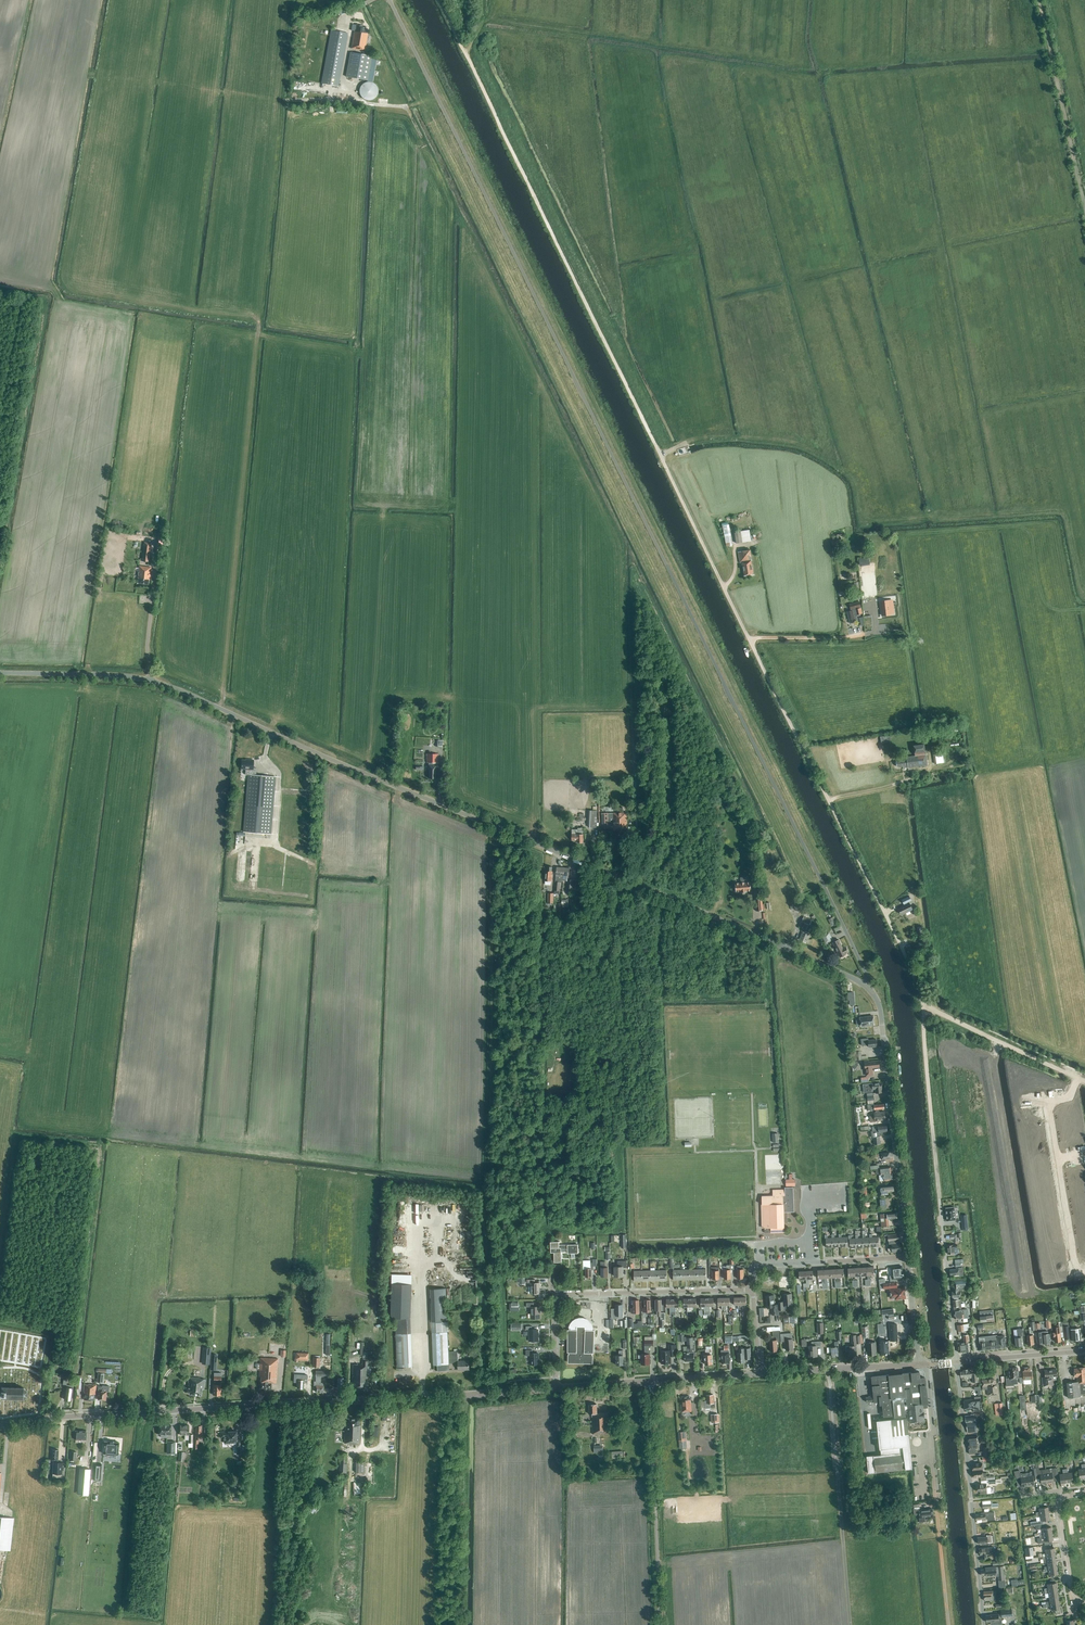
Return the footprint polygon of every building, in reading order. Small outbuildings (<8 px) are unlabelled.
[(341,15),(347,12),(343,7),(338,10),(341,15)] [(364,33),(365,26),(357,25),(355,32),(354,32),(351,48),(360,50),(361,49),(365,50),(368,34),(364,33)] [(338,86),(339,82),(348,33),(331,30),(321,83),(338,86)] [(377,82),(381,58),(350,52),(346,77),(377,82)] [(370,82),(369,82),(368,82),(366,82),(365,83),(364,83),(363,84),(362,85),(361,86),(360,87),(360,88),(359,89),(359,91),(359,92),(359,93),(360,94),(360,96),(361,97),(362,98),(363,99),(364,99),(365,100),(366,100),(368,101),(369,101),(370,101),(372,100),(373,100),(374,99),(375,98),(376,97),(377,96),(377,95),(378,94),(378,93),(378,91),(378,90),(378,89),(377,87),(377,86),(376,85),(375,84),(374,83),(373,83),(372,82),(370,82)] [(726,546),(733,545),(730,530),(723,532),(726,546)] [(736,544),(743,542),(751,541),(749,531),(735,534),(736,544)] [(149,562),(150,553),(151,543),(144,542),(142,561),(149,562)] [(748,567),(747,562),(752,561),(750,550),(738,552),(740,563),(742,562),(744,575),(750,574),(749,571),(752,571),(752,566),(748,567)] [(859,566),(870,565),(869,557),(858,558),(859,566)] [(150,579),(151,568),(147,568),(147,567),(139,566),(138,578),(139,578),(138,583),(148,584),(149,579),(150,579)] [(847,611),(850,623),(858,621),(857,615),(862,613),(859,601),(849,604),(851,610),(847,611)] [(874,617),(879,616),(877,604),(878,604),(877,602),(876,602),(876,603),(871,604),(874,617)] [(889,604),(880,606),(882,616),(891,615),(891,614),(894,613),(893,608),(890,609),(889,604)] [(908,768),(927,765),(924,744),(913,746),(915,756),(906,757),(906,759),(902,759),(902,760),(896,761),(896,766),(903,766),(903,767),(907,766),(908,768)] [(935,764),(944,762),(942,752),(933,753),(935,764)] [(428,769),(429,769),(428,778),(435,778),(435,769),(435,765),(437,765),(437,754),(427,754),(427,763),(429,763),(428,764),(428,769)] [(253,768),(253,760),(248,759),(248,760),(242,760),(241,769),(246,769),(246,774),(248,775),(244,832),(270,834),(275,777),(256,775),(257,768),(253,768)] [(596,828),(597,810),(588,810),(588,827),(594,828),(596,828)] [(627,830),(627,813),(601,813),(602,828),(613,828),(613,830),(618,830),(618,833),(623,833),(623,830),(627,830)] [(577,829),(572,829),(572,836),(571,837),(572,838),(572,840),(577,840),(577,843),(583,842),(583,834),(583,830),(582,830),(582,828),(577,828),(577,829)] [(562,881),(563,868),(557,867),(555,890),(554,893),(559,894),(559,890),(560,882),(562,882),(562,881)] [(747,891),(747,890),(751,890),(750,882),(735,883),(736,892),(740,891),(740,892),(747,891)] [(757,911),(763,910),(761,894),(755,895),(757,911)] [(907,904),(906,903),(912,901),(909,896),(901,900),(904,904),(905,905),(902,907),(898,909),(901,914),(905,913),(913,910),(909,903),(907,904)] [(804,903),(800,903),(799,901),(795,901),(796,904),(798,904),(799,913),(805,912),(804,903)] [(803,932),(800,940),(806,942),(811,928),(812,926),(810,925),(812,920),(803,917),(802,922),(805,923),(801,931),(803,932)] [(831,925),(837,922),(834,917),(828,920),(831,925)] [(828,933),(822,936),(825,943),(831,940),(828,933)] [(839,939),(833,942),(834,945),(839,956),(848,952),(846,947),(843,948),(839,939)] [(860,1019),(857,1020),(857,1025),(861,1025),(861,1026),(874,1025),(874,1020),(873,1020),(873,1016),(860,1017),(860,1019)] [(868,1040),(868,1038),(861,1039),(862,1045),(869,1045),(869,1047),(877,1046),(876,1039),(868,1040)] [(861,1051),(853,1052),(854,1061),(862,1060),(861,1051)] [(869,1062),(868,1060),(864,1061),(866,1076),(873,1075),(872,1068),(879,1067),(879,1060),(869,1062)] [(868,1084),(863,1084),(864,1093),(873,1092),(872,1089),(873,1089),(875,1089),(876,1093),(882,1092),(882,1088),(881,1082),(872,1083),(868,1084)] [(884,1108),(884,1104),(874,1105),(874,1104),(867,1105),(868,1110),(876,1109),(875,1113),(874,1113),(871,1113),(872,1116),(870,1116),(871,1121),(875,1120),(875,1121),(885,1120),(884,1112),(880,1112),(878,1109),(884,1108)] [(880,1144),(879,1136),(879,1135),(881,1134),(882,1133),(882,1132),(887,1131),(886,1125),(878,1126),(872,1127),(873,1131),(871,1131),(872,1138),(873,1137),(874,1144),(880,1144)] [(891,1173),(890,1168),(890,1167),(876,1168),(876,1174),(880,1174),(880,1175),(883,1174),(884,1180),(892,1179),(892,1173),(891,1173)] [(881,1195),(888,1194),(888,1192),(894,1191),(893,1185),(884,1186),(880,1187),(881,1195)] [(785,1189),(773,1189),(773,1195),(762,1196),(762,1213),(761,1213),(762,1224),(763,1224),(763,1228),(765,1228),(765,1233),(784,1232),(784,1227),(784,1223),(788,1223),(787,1212),(794,1211),(793,1187),(785,1187),(785,1189)] [(954,1205),(945,1206),(947,1219),(955,1218),(954,1205)] [(897,1218),(896,1212),(887,1213),(880,1214),(882,1227),(889,1226),(888,1219),(897,1218)] [(857,1238),(856,1238),(851,1239),(851,1230),(848,1231),(848,1235),(849,1239),(850,1248),(857,1248),(857,1238)] [(864,1238),(863,1238),(858,1238),(858,1230),(855,1231),(856,1238),(857,1238),(857,1248),(864,1247),(864,1238)] [(840,1237),(839,1237),(835,1238),(834,1234),(832,1234),(832,1238),(833,1238),(834,1247),(841,1246),(840,1239),(840,1237)] [(840,1239),(841,1246),(848,1246),(847,1237),(842,1237),(841,1234),(839,1234),(839,1237),(840,1237),(840,1239)] [(871,1237),(870,1237),(865,1238),(865,1234),(862,1234),(863,1238),(864,1238),(864,1247),(871,1247),(871,1237)] [(871,1237),(871,1247),(878,1246),(878,1237),(872,1237),(872,1234),(869,1234),(870,1237),(871,1237)] [(897,1235),(897,1234),(888,1235),(888,1234),(884,1235),(885,1238),(888,1238),(888,1240),(889,1243),(885,1244),(886,1247),(890,1246),(890,1244),(891,1244),(892,1247),(888,1248),(888,1252),(901,1251),(900,1243),(898,1243),(898,1239),(899,1239),(899,1235),(897,1235)] [(833,1238),(832,1238),(827,1238),(827,1235),(825,1235),(825,1238),(826,1238),(826,1247),(834,1247),(833,1238)] [(552,1252),(553,1261),(554,1261),(554,1262),(561,1261),(561,1252),(567,1252),(567,1254),(571,1254),(571,1257),(575,1257),(575,1254),(578,1254),(578,1252),(579,1252),(579,1249),(578,1249),(578,1244),(567,1244),(567,1245),(559,1245),(559,1241),(550,1242),(550,1252),(552,1252)] [(948,1254),(958,1253),(957,1244),(947,1246),(948,1254)] [(590,1268),(590,1260),(583,1260),(583,1269),(585,1269),(586,1277),(591,1277),(591,1268),(590,1268)] [(614,1276),(623,1276),(623,1267),(626,1267),(626,1261),(617,1261),(617,1267),(614,1267),(614,1276)] [(902,1272),(902,1266),(891,1267),(892,1273),(894,1273),(894,1275),(889,1275),(890,1281),(894,1281),(894,1279),(895,1279),(904,1278),(903,1271),(902,1272)] [(719,1279),(719,1267),(711,1267),(711,1270),(712,1270),(712,1279),(719,1279)] [(964,1276),(963,1267),(955,1268),(956,1269),(950,1270),(950,1276),(959,1275),(960,1276),(964,1276)] [(690,1280),(698,1279),(698,1269),(689,1270),(690,1280)] [(698,1269),(698,1279),(706,1279),(706,1269),(698,1269)] [(650,1281),(659,1280),(658,1270),(650,1271),(650,1281)] [(658,1270),(659,1280),(667,1280),(667,1270),(658,1270)] [(673,1280),(681,1280),(681,1270),(673,1270),(673,1280)] [(681,1280),(690,1280),(689,1270),(681,1270),(681,1280)] [(634,1281),(642,1281),(642,1271),(634,1271),(634,1281)] [(642,1281),(650,1281),(650,1271),(642,1271),(642,1281)] [(535,1283),(535,1279),(527,1279),(527,1283),(531,1283),(531,1294),(539,1294),(539,1288),(539,1283),(535,1283)] [(954,1300),(959,1300),(959,1297),(962,1297),(961,1290),(963,1290),(963,1286),(965,1286),(964,1281),(954,1282),(955,1287),(953,1287),(953,1288),(953,1289),(953,1290),(953,1291),(953,1292),(952,1292),(953,1298),(953,1297),(954,1300)] [(390,1318),(410,1317),(411,1284),(391,1283),(390,1318)] [(906,1299),(905,1287),(894,1288),(894,1289),(889,1289),(890,1299),(895,1298),(895,1300),(906,1299)] [(469,1361),(458,1361),(458,1351),(448,1352),(447,1332),(449,1332),(449,1321),(447,1321),(446,1288),(430,1289),(432,1333),(433,1365),(437,1365),(437,1368),(437,1371),(449,1370),(449,1365),(449,1363),(458,1363),(458,1370),(469,1369),(469,1361)] [(779,1310),(783,1310),(783,1309),(793,1308),(792,1304),(791,1293),(783,1294),(784,1302),(778,1302),(779,1310)] [(774,1305),(774,1295),(767,1295),(767,1301),(766,1301),(766,1307),(771,1307),(772,1315),(778,1314),(778,1304),(774,1305)] [(704,1319),(707,1318),(707,1298),(700,1298),(701,1306),(704,1306),(704,1312),(703,1312),(703,1310),(699,1310),(699,1316),(702,1316),(703,1316),(703,1315),(703,1314),(703,1319),(704,1319)] [(954,1300),(953,1300),(955,1319),(963,1318),(963,1322),(968,1322),(968,1318),(967,1309),(965,1309),(962,1309),(961,1299),(959,1300),(954,1300)] [(631,1313),(639,1313),(639,1300),(633,1300),(633,1308),(631,1308),(631,1313)] [(651,1312),(651,1300),(644,1300),(644,1308),(642,1308),(642,1312),(651,1312)] [(512,1304),(509,1304),(510,1311),(519,1311),(519,1307),(518,1307),(518,1303),(512,1303),(512,1304)] [(534,1307),(534,1303),(526,1303),(526,1307),(531,1307),(531,1319),(540,1318),(540,1307),(534,1307)] [(611,1319),(623,1318),(622,1305),(615,1305),(615,1309),(611,1309),(611,1319)] [(980,1322),(994,1320),(992,1310),(979,1311),(980,1322)] [(397,1367),(412,1366),(411,1333),(410,1317),(395,1318),(395,1334),(397,1367)] [(593,1330),(593,1328),(592,1324),(589,1321),(586,1319),(583,1318),(579,1318),(576,1319),(573,1321),(570,1324),(569,1327),(569,1330),(568,1330),(568,1353),(569,1353),(569,1354),(568,1354),(568,1363),(593,1364),(593,1355),(592,1355),(592,1353),(593,1353),(594,1330),(593,1330)] [(1033,1335),(1033,1330),(1035,1330),(1034,1321),(1030,1322),(1031,1331),(1029,1331),(1030,1335),(1026,1335),(1027,1345),(1034,1344),(1033,1335)] [(1062,1323),(1063,1331),(1064,1331),(1064,1339),(1070,1339),(1070,1336),(1071,1336),(1071,1340),(1080,1339),(1079,1328),(1070,1329),(1070,1333),(1069,1333),(1068,1322),(1062,1323)] [(883,1323),(877,1324),(878,1335),(886,1334),(886,1325),(883,1326),(883,1323)] [(1060,1331),(1063,1331),(1062,1323),(1059,1323),(1059,1327),(1055,1327),(1056,1332),(1053,1333),(1053,1336),(1054,1336),(1055,1342),(1061,1341),(1060,1331)] [(898,1340),(897,1324),(889,1324),(890,1341),(898,1340)] [(532,1329),(532,1326),(526,1326),(526,1330),(529,1330),(529,1341),(538,1341),(538,1329),(532,1329)] [(243,1336),(250,1336),(250,1332),(255,1332),(255,1327),(243,1327),(243,1336)] [(775,1331),(772,1331),(773,1337),(776,1337),(776,1340),(769,1340),(770,1351),(776,1351),(775,1341),(780,1341),(779,1330),(780,1330),(780,1327),(774,1327),(775,1331)] [(1017,1338),(1015,1338),(1016,1346),(1022,1345),(1021,1336),(1024,1336),(1024,1328),(1016,1329),(1017,1338)] [(1048,1334),(1048,1331),(1036,1332),(1037,1342),(1037,1344),(1051,1342),(1050,1334),(1048,1334)] [(792,1339),(792,1333),(780,1334),(781,1342),(785,1341),(786,1350),(793,1349),(792,1339)] [(856,1355),(856,1350),(857,1350),(857,1346),(857,1344),(863,1343),(862,1334),(860,1334),(860,1335),(856,1336),(856,1339),(851,1339),(852,1346),(846,1346),(845,1347),(846,1351),(847,1352),(849,1352),(849,1355),(856,1355)] [(959,1352),(969,1351),(968,1346),(969,1346),(968,1335),(963,1335),(964,1342),(958,1343),(959,1352)] [(997,1335),(979,1337),(979,1343),(980,1343),(980,1350),(1006,1347),(1004,1336),(1001,1336),(1000,1336),(997,1336),(997,1335)] [(695,1351),(694,1345),(693,1345),(693,1337),(687,1338),(688,1353),(684,1353),(685,1361),(694,1361),(694,1356),(696,1356),(696,1352),(694,1352),(694,1351),(695,1351)] [(649,1354),(649,1346),(653,1345),(653,1340),(644,1340),(645,1354),(641,1354),(641,1364),(650,1364),(649,1354)] [(809,1356),(817,1356),(817,1347),(821,1347),(821,1341),(812,1342),(812,1346),(809,1346),(809,1356)] [(839,1355),(838,1341),(834,1341),(835,1346),(831,1346),(831,1347),(827,1347),(827,1353),(831,1352),(831,1356),(836,1356),(839,1355)] [(880,1354),(889,1354),(889,1346),(889,1341),(879,1341),(880,1354)] [(868,1355),(876,1354),(876,1342),(867,1342),(868,1355)] [(661,1363),(671,1363),(671,1356),(676,1356),(675,1345),(669,1345),(669,1351),(660,1351),(661,1363)] [(728,1350),(728,1345),(724,1345),(724,1350),(721,1350),(721,1355),(719,1355),(719,1359),(722,1359),(722,1363),(723,1363),(723,1364),(726,1364),(726,1363),(729,1363),(729,1359),(729,1352),(729,1349),(728,1350)] [(211,1349),(204,1348),(203,1360),(210,1361),(211,1349)] [(738,1362),(745,1362),(745,1359),(751,1359),(750,1348),(740,1349),(741,1352),(737,1353),(738,1362)] [(532,1354),(532,1350),(526,1350),(526,1356),(531,1356),(531,1364),(538,1364),(538,1353),(532,1354)] [(308,1361),(308,1353),(295,1353),(294,1362),(298,1362),(298,1360),(308,1361)] [(278,1359),(260,1358),(260,1363),(259,1370),(259,1376),(261,1377),(260,1388),(271,1389),(271,1383),(276,1383),(278,1359)] [(366,1388),(366,1379),(367,1379),(368,1374),(370,1374),(371,1364),(368,1364),(368,1361),(362,1361),(362,1364),(357,1364),(357,1365),(353,1364),(352,1380),(353,1380),(353,1388),(366,1388)] [(1009,1378),(1006,1378),(1006,1386),(1014,1385),(1014,1384),(1018,1384),(1017,1378),(1018,1378),(1017,1367),(1009,1368),(1010,1374),(1008,1374),(1009,1378)] [(1030,1372),(1030,1367),(1023,1367),(1024,1380),(1027,1380),(1029,1380),(1032,1379),(1031,1372),(1030,1372)] [(1084,1367),(1077,1368),(1074,1369),(1075,1377),(1077,1377),(1077,1382),(1066,1383),(1068,1398),(1081,1397),(1080,1394),(1084,1394),(1084,1368),(1084,1367)] [(1043,1387),(1055,1386),(1054,1380),(1057,1380),(1057,1376),(1056,1369),(1044,1370),(1045,1377),(1042,1378),(1043,1387)] [(964,1372),(961,1372),(961,1377),(964,1377),(965,1379),(972,1378),(973,1382),(977,1382),(978,1381),(977,1373),(971,1374),(971,1371),(968,1371),(968,1370),(964,1370),(964,1372)] [(327,1376),(327,1371),(316,1371),(316,1381),(314,1381),(314,1385),(315,1385),(315,1392),(323,1392),(323,1383),(320,1383),(320,1381),(321,1381),(321,1376),(327,1376)] [(874,1396),(866,1397),(866,1403),(880,1401),(880,1404),(882,1404),(884,1416),(894,1415),(895,1419),(877,1421),(881,1454),(866,1456),(868,1473),(876,1473),(874,1456),(903,1452),(905,1469),(912,1468),(906,1414),(908,1413),(909,1422),(924,1420),(922,1404),(928,1403),(925,1378),(920,1378),(919,1372),(872,1377),(874,1396)] [(213,1384),(213,1393),(214,1393),(214,1395),(219,1395),(219,1393),(220,1393),(221,1385),(221,1381),(221,1373),(214,1373),(214,1381),(214,1385),(213,1384)] [(307,1377),(307,1374),(302,1374),(298,1374),(298,1380),(297,1380),(297,1388),(303,1388),(304,1380),(302,1380),(302,1377),(307,1377)] [(204,1389),(205,1380),(205,1379),(200,1379),(200,1378),(189,1377),(188,1388),(186,1387),(185,1392),(189,1392),(189,1394),(201,1395),(202,1389),(204,1389)] [(994,1380),(994,1379),(981,1380),(983,1390),(987,1389),(988,1395),(991,1395),(999,1394),(998,1385),(996,1385),(996,1380),(994,1380)] [(95,1394),(96,1385),(93,1385),(84,1384),(83,1393),(84,1393),(84,1400),(94,1400),(94,1394),(95,1394)] [(67,1385),(66,1385),(65,1399),(71,1400),(73,1388),(73,1385),(67,1385)] [(98,1386),(98,1395),(99,1395),(98,1399),(105,1400),(106,1391),(109,1392),(110,1386),(102,1385),(102,1386),(98,1386)] [(23,1399),(27,1396),(27,1391),(24,1388),(1,1387),(1,1398),(23,1399)] [(714,1403),(713,1395),(706,1395),(707,1400),(705,1400),(705,1408),(710,1408),(715,1407),(715,1402),(714,1403)] [(690,1402),(690,1396),(682,1397),(682,1403),(681,1403),(682,1412),(692,1412),(691,1402),(690,1402)] [(975,1399),(964,1400),(964,1407),(964,1408),(964,1410),(965,1410),(973,1409),(976,1408),(975,1404),(981,1403),(981,1396),(974,1397),(975,1399)] [(596,1404),(589,1404),(589,1410),(588,1411),(588,1413),(589,1413),(589,1414),(592,1414),(593,1434),(609,1433),(608,1413),(597,1414),(596,1404)] [(1028,1412),(1039,1412),(1039,1404),(1028,1404),(1028,1412)] [(974,1421),(974,1414),(971,1414),(971,1415),(965,1416),(966,1422),(967,1429),(967,1433),(977,1432),(976,1421),(974,1421)] [(360,1425),(359,1425),(359,1419),(347,1418),(347,1425),(345,1425),(344,1443),(349,1443),(348,1444),(360,1444),(360,1425)] [(171,1434),(171,1425),(159,1425),(159,1434),(161,1434),(161,1437),(166,1437),(167,1434),(171,1434)] [(193,1443),(193,1435),(189,1435),(189,1425),(180,1425),(180,1435),(185,1435),(185,1440),(188,1440),(188,1443),(193,1443)] [(86,1440),(86,1431),(75,1431),(75,1439),(86,1440)] [(236,1431),(221,1432),(221,1437),(224,1437),(224,1443),(237,1442),(237,1447),(241,1447),(240,1440),(237,1440),(236,1431)] [(969,1454),(976,1453),(975,1449),(979,1448),(978,1436),(967,1437),(969,1454)] [(105,1441),(104,1454),(118,1455),(119,1443),(105,1441)] [(175,1453),(175,1441),(167,1441),(167,1453),(175,1453)] [(51,1457),(51,1459),(52,1460),(54,1460),(53,1475),(63,1475),(64,1463),(58,1462),(59,1450),(52,1450),(52,1457),(51,1457)] [(903,1452),(874,1456),(876,1473),(905,1469),(903,1452)] [(365,1473),(365,1462),(356,1462),(355,1472),(365,1473)] [(1047,1483),(1045,1469),(1039,1470),(1038,1464),(1037,1462),(1034,1462),(1035,1468),(1037,1477),(1040,1476),(1041,1484),(1047,1483)] [(80,1464),(78,1492),(88,1493),(91,1465),(80,1464)] [(100,1480),(102,1464),(95,1464),(93,1480),(100,1480)] [(1033,1477),(1037,1477),(1035,1468),(1032,1468),(1032,1471),(1030,1471),(1031,1476),(1027,1477),(1028,1486),(1034,1485),(1033,1477)] [(1045,1469),(1047,1483),(1054,1482),(1053,1474),(1056,1474),(1055,1468),(1045,1469)] [(1065,1469),(1067,1482),(1071,1482),(1071,1484),(1074,1484),(1072,1472),(1068,1473),(1067,1469),(1065,1469)] [(1028,1486),(1027,1477),(1023,1477),(1022,1473),(1020,1473),(1019,1471),(1016,1471),(1017,1482),(1018,1487),(1021,1485),(1022,1487),(1028,1486)] [(987,1494),(987,1490),(986,1484),(976,1485),(977,1491),(980,1491),(980,1494),(987,1494)] [(314,1503),(309,1510),(313,1513),(318,1507),(314,1503)] [(920,1510),(919,1504),(914,1505),(914,1508),(913,1508),(914,1515),(919,1514),(921,1514),(921,1517),(919,1518),(919,1522),(925,1522),(925,1519),(926,1519),(928,1517),(928,1516),(933,1515),(933,1509),(924,1510),(920,1510)] [(1036,1515),(1049,1513),(1048,1507),(1039,1508),(1040,1513),(1039,1513),(1039,1512),(1036,1512),(1036,1515)] [(994,1519),(994,1512),(981,1513),(981,1514),(975,1515),(976,1520),(977,1520),(977,1522),(982,1522),(982,1520),(986,1520),(986,1517),(987,1517),(988,1520),(994,1519)] [(13,1518),(0,1517),(0,1549),(10,1550),(13,1518)] [(1039,1535),(1052,1534),(1051,1527),(1042,1528),(1043,1533),(1042,1533),(1039,1533),(1039,1535)] [(1053,1544),(1052,1540),(1053,1540),(1052,1534),(1039,1535),(1040,1538),(1037,1538),(1038,1544),(1044,1543),(1045,1545),(1053,1544)] [(991,1537),(991,1535),(987,1535),(987,1537),(978,1537),(978,1544),(988,1543),(988,1542),(992,1542),(992,1541),(995,1541),(994,1536),(991,1537)] [(994,1551),(994,1547),(989,1548),(979,1548),(980,1555),(982,1555),(982,1558),(987,1558),(986,1554),(989,1554),(989,1551),(994,1551)] [(1026,1556),(1034,1555),(1033,1547),(1025,1548),(1026,1556)] [(1042,1556),(1055,1554),(1054,1548),(1045,1549),(1046,1554),(1045,1554),(1045,1553),(1042,1554),(1042,1556)] [(1047,1562),(1056,1561),(1055,1554),(1042,1556),(1043,1563),(1047,1562)] [(1044,1569),(1057,1567),(1056,1561),(1047,1562),(1048,1567),(1047,1567),(1047,1566),(1044,1567),(1044,1569)] [(1004,1580),(1003,1566),(991,1567),(991,1569),(981,1570),(982,1575),(986,1575),(986,1577),(998,1576),(999,1580),(1004,1580)] [(1044,1591),(1057,1589),(1056,1583),(1047,1584),(1048,1589),(1047,1589),(1047,1588),(1044,1589),(1044,1591)] [(996,1595),(996,1591),(992,1591),(984,1592),(984,1596),(984,1601),(991,1600),(992,1601),(995,1601),(995,1598),(998,1598),(998,1596),(995,1596),(995,1595),(996,1595)] [(1046,1604),(1059,1602),(1058,1596),(1049,1597),(1050,1602),(1049,1602),(1049,1601),(1046,1602),(1046,1604)] [(986,1615),(986,1622),(991,1622),(991,1624),(999,1624),(999,1620),(999,1617),(998,1614),(990,1614),(990,1615),(986,1615)]
